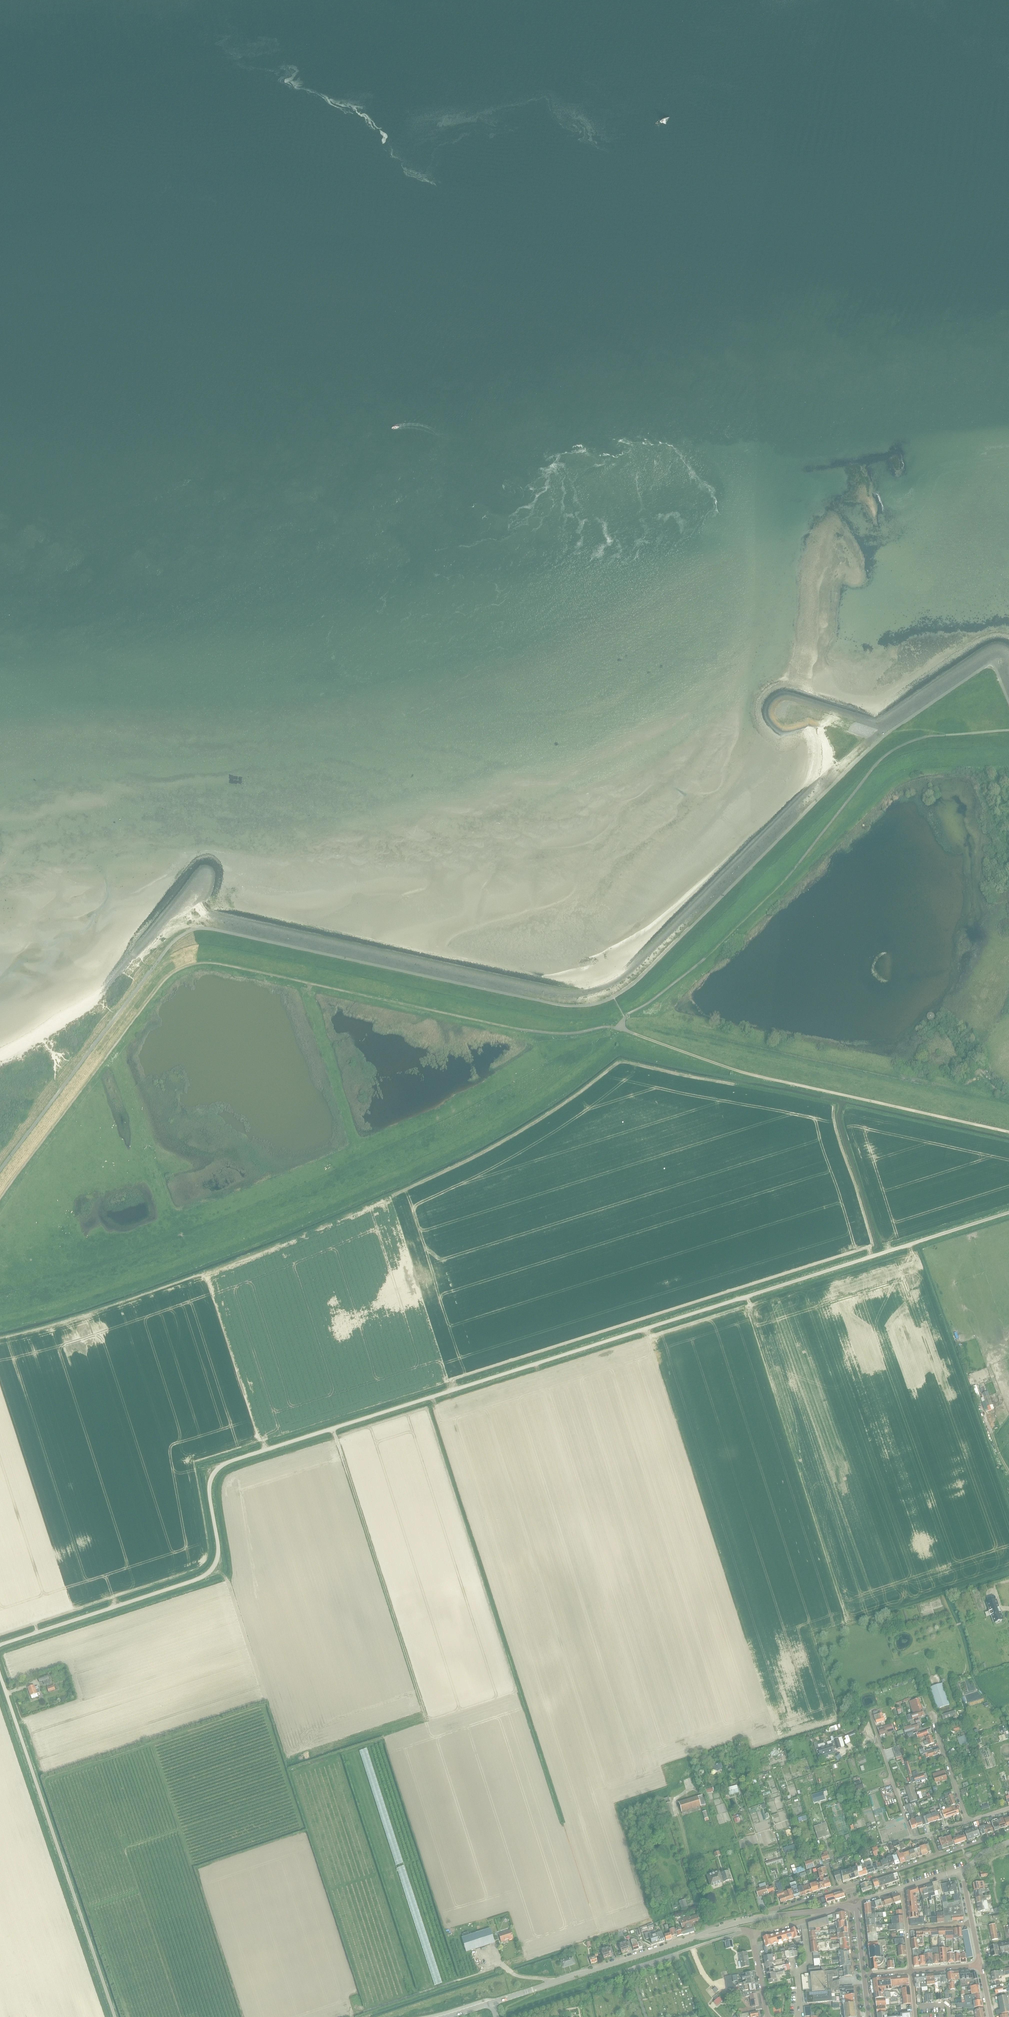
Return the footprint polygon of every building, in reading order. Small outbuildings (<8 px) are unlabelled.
[(984,1397),(987,1406),(992,1405),(989,1395),(984,1397)] [(994,1623),(1003,1619),(996,1600),(995,1600),(993,1595),(987,1597),(989,1603),(987,1603),(990,1611),(989,1611),(990,1615),(991,1615),(994,1623)] [(50,1682),(47,1672),(38,1675),(39,1678),(38,1678),(39,1682),(42,1680),(44,1684),(50,1682)] [(937,1709),(949,1705),(942,1683),(930,1687),(937,1709)] [(28,1688),(30,1695),(30,1696),(31,1696),(32,1699),(38,1696),(37,1694),(40,1693),(38,1686),(35,1687),(34,1685),(28,1688)] [(922,1710),(918,1698),(909,1701),(913,1713),(922,1710)] [(1005,1713),(1007,1717),(1008,1716),(1008,1700),(1005,1701),(999,1705),(1000,1707),(1002,1709),(1004,1711),(1005,1713)] [(919,1722),(918,1717),(924,1715),(922,1710),(913,1713),(911,1714),(913,1719),(915,1718),(915,1720),(916,1723),(919,1722)] [(941,1715),(943,1720),(957,1715),(955,1710),(941,1715)] [(878,1715),(877,1711),(873,1712),(876,1723),(884,1721),(882,1713),(878,1715)] [(886,1734),(885,1732),(892,1729),(891,1724),(878,1728),(879,1731),(880,1736),(886,1734)] [(905,1733),(914,1730),(919,1728),(917,1724),(912,1726),(911,1725),(904,1727),(904,1729),(905,1733)] [(918,1738),(925,1736),(928,1735),(928,1734),(932,1733),(931,1729),(927,1730),(918,1733),(918,1732),(916,1732),(917,1734),(916,1734),(918,1738)] [(934,1743),(931,1735),(925,1737),(926,1740),(924,1741),(925,1746),(934,1743)] [(970,1743),(966,1735),(964,1736),(967,1744),(966,1745),(966,1751),(971,1751),(971,1749),(971,1748),(973,1748),(973,1746),(971,1746),(970,1743)] [(837,1749),(841,1748),(838,1738),(834,1739),(836,1746),(833,1747),(832,1744),(818,1748),(820,1756),(834,1752),(834,1749),(837,1748),(837,1749)] [(931,1748),(933,1756),(937,1754),(940,1753),(939,1749),(938,1750),(937,1747),(932,1749),(932,1748),(931,1748)] [(929,1757),(933,1756),(931,1748),(923,1751),(924,1754),(925,1754),(926,1758),(929,1757)] [(721,1763),(712,1766),(714,1771),(716,1770),(717,1771),(721,1770),(720,1769),(723,1768),(721,1763)] [(947,1779),(944,1771),(944,1770),(933,1774),(935,1781),(940,1780),(941,1781),(947,1779)] [(921,1783),(919,1775),(917,1771),(912,1772),(914,1777),(911,1778),(913,1782),(915,1782),(916,1784),(921,1783)] [(928,1780),(927,1777),(926,1773),(919,1775),(921,1783),(922,1782),(921,1780),(925,1778),(926,1781),(928,1780)] [(737,1785),(727,1788),(729,1794),(732,1794),(731,1791),(738,1789),(737,1785)] [(905,1788),(907,1793),(910,1802),(917,1800),(912,1785),(905,1788)] [(823,1792),(812,1795),(815,1803),(825,1799),(823,1792)] [(955,1804),(952,1794),(945,1796),(945,1798),(946,1799),(949,1798),(951,1805),(955,1804)] [(705,1805),(702,1795),(678,1802),(681,1812),(705,1805)] [(792,1800),(796,1810),(807,1807),(803,1796),(792,1800)] [(674,1816),(668,1797),(663,1799),(668,1818),(674,1816)] [(840,1799),(827,1803),(830,1815),(837,1813),(836,1811),(843,1808),(840,1799)] [(906,1805),(905,1806),(906,1809),(908,1809),(910,1814),(915,1813),(912,1803),(906,1805)] [(953,1815),(951,1811),(951,1810),(949,1811),(948,1808),(942,1810),(945,1818),(953,1815)] [(931,1814),(934,1821),(941,1819),(939,1812),(937,1813),(936,1812),(931,1814)] [(926,1824),(934,1821),(931,1814),(923,1816),(926,1824)] [(915,1819),(917,1827),(925,1824),(922,1816),(915,1819)] [(1006,1826),(1004,1819),(1003,1819),(1003,1817),(997,1819),(998,1821),(997,1821),(1000,1829),(1006,1827),(1006,1826)] [(993,1831),(990,1824),(991,1823),(990,1822),(989,1818),(986,1819),(988,1824),(985,1825),(985,1824),(983,1825),(984,1826),(979,1827),(981,1835),(986,1834),(986,1833),(993,1831)] [(912,1829),(917,1827),(915,1819),(909,1820),(912,1829)] [(994,1831),(1000,1829),(997,1821),(992,1823),(994,1831)] [(818,1839),(830,1835),(826,1822),(814,1827),(818,1839)] [(971,1830),(974,1838),(980,1836),(977,1828),(971,1830)] [(968,1840),(974,1838),(971,1830),(965,1832),(968,1840)] [(966,1840),(965,1835),(953,1839),(955,1844),(966,1840)] [(945,1838),(948,1847),(954,1845),(951,1836),(945,1838)] [(948,1847),(945,1838),(943,1838),(942,1837),(939,1839),(942,1849),(948,1847)] [(919,1847),(920,1848),(922,1856),(928,1854),(928,1852),(931,1851),(929,1844),(919,1847)] [(917,1858),(922,1856),(920,1848),(914,1850),(917,1858)] [(917,1858),(914,1850),(914,1849),(908,1851),(908,1852),(911,1860),(917,1858)] [(824,1855),(821,1856),(822,1861),(830,1858),(827,1851),(823,1853),(824,1855)] [(903,1853),(900,1854),(898,1851),(896,1852),(900,1861),(900,1862),(901,1863),(906,1861),(903,1854),(903,1853)] [(906,1861),(911,1860),(908,1852),(903,1854),(906,1861)] [(893,1857),(894,1856),(893,1855),(892,1855),(892,1856),(886,1858),(887,1859),(889,1867),(895,1865),(893,1857)] [(804,1862),(807,1869),(814,1867),(812,1859),(804,1862)] [(887,1859),(886,1859),(881,1860),(881,1862),(883,1869),(889,1867),(887,1859)] [(865,1866),(867,1874),(879,1871),(877,1864),(873,1865),(872,1862),(871,1862),(864,1864),(865,1866)] [(867,1874),(865,1866),(864,1864),(858,1866),(859,1877),(867,1874)] [(827,1877),(827,1878),(825,1879),(823,1876),(827,1874),(825,1868),(818,1870),(820,1879),(821,1879),(822,1880),(825,1888),(831,1886),(828,1878),(829,1878),(828,1876),(827,1877)] [(850,1880),(856,1878),(853,1869),(847,1871),(850,1880)] [(720,1874),(723,1882),(731,1880),(728,1871),(720,1874)] [(843,1882),(850,1880),(847,1871),(842,1872),(842,1871),(837,1872),(838,1874),(835,1875),(837,1881),(843,1879),(843,1882)] [(723,1882),(720,1874),(719,1872),(706,1876),(710,1887),(723,1882)] [(887,1884),(895,1881),(893,1874),(885,1877),(887,1884)] [(885,1884),(887,1884),(885,1877),(877,1879),(879,1886),(880,1887),(885,1885),(885,1884)] [(825,1888),(822,1880),(821,1879),(820,1879),(821,1880),(816,1882),(819,1890),(825,1888)] [(982,1882),(982,1881),(973,1883),(975,1891),(984,1889),(982,1882)] [(812,1892),(819,1890),(816,1882),(810,1884),(812,1892)] [(870,1885),(869,1882),(861,1885),(862,1888),(861,1888),(862,1892),(872,1889),(870,1885)] [(935,1895),(941,1894),(939,1882),(933,1883),(934,1892),(935,1895)] [(955,1882),(942,1884),(944,1893),(954,1890),(955,1894),(953,1896),(954,1900),(960,1900),(958,1899),(958,1897),(959,1895),(957,1893),(956,1890),(957,1890),(955,1882)] [(798,1887),(798,1886),(797,1883),(796,1884),(796,1885),(792,1886),(792,1887),(791,1888),(791,1889),(792,1890),(794,1898),(800,1896),(797,1887),(798,1887)] [(935,1895),(934,1892),(933,1883),(926,1885),(928,1894),(929,1901),(932,1900),(931,1896),(935,1895)] [(786,1901),(783,1892),(782,1889),(781,1884),(778,1885),(779,1888),(778,1889),(779,1893),(776,1894),(778,1897),(779,1897),(781,1902),(786,1901)] [(806,1894),(812,1892),(810,1884),(803,1886),(806,1894)] [(924,1895),(928,1894),(926,1885),(919,1887),(921,1893),(922,1896),(924,1895)] [(768,1894),(768,1893),(774,1891),(773,1886),(769,1888),(768,1886),(756,1889),(758,1897),(768,1894)] [(806,1894),(803,1886),(799,1887),(799,1886),(798,1886),(798,1887),(797,1887),(800,1896),(806,1894)] [(907,1892),(907,1897),(916,1896),(916,1893),(919,1892),(918,1888),(908,1891),(908,1892),(907,1892)] [(794,1898),(792,1890),(791,1889),(787,1890),(783,1892),(786,1901),(794,1898)] [(983,1897),(982,1893),(984,1892),(984,1889),(975,1891),(976,1898),(983,1897)] [(825,1897),(827,1903),(836,1900),(845,1897),(843,1891),(825,1897)] [(895,1903),(901,1901),(899,1894),(890,1897),(892,1903),(895,1902),(895,1903)] [(892,1904),(892,1903),(890,1897),(881,1900),(883,1906),(886,1905),(886,1906),(892,1904)] [(688,1908),(685,1899),(679,1901),(682,1910),(688,1908)] [(883,1908),(883,1906),(881,1900),(875,1902),(876,1908),(877,1909),(883,1908)] [(944,1902),(942,1902),(944,1918),(952,1917),(959,1916),(957,1904),(959,1904),(959,1902),(960,1900),(954,1900),(954,1901),(953,1902),(949,1903),(947,1902),(947,1901),(944,1902)] [(875,1909),(876,1908),(875,1902),(873,1902),(864,1905),(865,1915),(876,1913),(875,1912),(875,1909)] [(984,1904),(983,1902),(977,1903),(979,1911),(988,1910),(987,1907),(988,1907),(988,1904),(984,1904)] [(959,1916),(952,1917),(953,1921),(963,1920),(960,1905),(959,1905),(959,1904),(957,1904),(959,1916)] [(681,1930),(682,1935),(694,1931),(693,1926),(700,1924),(697,1915),(679,1921),(681,1928),(685,1926),(686,1929),(681,1930)] [(816,1928),(820,1927),(829,1924),(827,1916),(825,1917),(808,1922),(809,1928),(815,1928),(816,1928)] [(896,1924),(903,1923),(903,1916),(895,1917),(896,1924)] [(830,1929),(847,1928),(847,1921),(837,1922),(836,1922),(836,1926),(830,1926),(830,1929)] [(999,1933),(997,1933),(995,1924),(989,1925),(992,1940),(998,1939),(1001,1938),(1001,1934),(999,1934),(999,1933)] [(876,1928),(879,1927),(879,1928),(883,1928),(883,1927),(882,1925),(880,1925),(867,1927),(868,1934),(877,1933),(876,1928)] [(461,1938),(466,1952),(495,1943),(491,1928),(490,1929),(462,1938),(461,1938)] [(675,1932),(675,1930),(674,1930),(674,1928),(669,1930),(669,1932),(671,1937),(676,1935),(676,1937),(677,1937),(675,1932)] [(798,1928),(791,1930),(793,1938),(793,1939),(800,1937),(798,1928)] [(973,1956),(968,1929),(962,1931),(967,1958),(973,1956)] [(499,1934),(501,1942),(513,1939),(510,1930),(499,1934)] [(924,1942),(923,1935),(923,1930),(916,1931),(917,1939),(911,1939),(912,1950),(919,1949),(918,1943),(919,1943),(919,1942),(920,1942),(922,1941),(922,1942),(923,1942),(923,1943),(923,1942),(924,1942)] [(655,1933),(650,1935),(649,1932),(644,1933),(646,1939),(650,1938),(652,1944),(658,1942),(655,1933)] [(655,1933),(658,1942),(664,1941),(661,1932),(655,1933)] [(877,1941),(877,1933),(868,1934),(868,1942),(877,1941)] [(773,1945),(772,1944),(770,1936),(763,1937),(766,1947),(773,1945)] [(841,1951),(849,1950),(848,1938),(839,1939),(838,1940),(838,1942),(839,1942),(840,1942),(840,1943),(839,1943),(838,1944),(832,1944),(832,1948),(839,1948),(839,1947),(840,1947),(841,1951)] [(943,1945),(941,1945),(941,1939),(939,1939),(939,1945),(939,1955),(940,1964),(948,1963),(947,1948),(944,1948),(943,1945)] [(638,1948),(642,1947),(641,1943),(639,1942),(637,1943),(636,1941),(633,1940),(630,1940),(631,1944),(633,1951),(639,1949),(638,1948)] [(725,1941),(726,1949),(733,1948),(732,1940),(725,1941)] [(618,1944),(622,1953),(629,1951),(628,1948),(631,1947),(629,1942),(626,1942),(626,1941),(618,1944)] [(992,1956),(998,1955),(998,1951),(1001,1950),(1001,1953),(1008,1951),(1008,1942),(990,1946),(992,1956)] [(939,1955),(939,1945),(938,1945),(938,1947),(933,1948),(933,1945),(931,1945),(932,1949),(932,1955),(933,1964),(940,1964),(939,1955)] [(884,1957),(882,1946),(869,1948),(870,1959),(881,1958),(884,1957)] [(899,1956),(906,1955),(905,1946),(898,1946),(899,1956)] [(601,1949),(604,1959),(611,1957),(610,1954),(613,1953),(611,1947),(608,1948),(608,1947),(601,1949)] [(954,1953),(950,1953),(950,1948),(947,1948),(948,1963),(955,1963),(954,1953)] [(926,1965),(925,1956),(921,1956),(921,1949),(919,1949),(912,1950),(913,1955),(919,1954),(919,1957),(920,1965),(926,1965)] [(933,1964),(932,1955),(932,1949),(927,1950),(924,1950),(925,1956),(926,1965),(933,1964)] [(839,1960),(850,1959),(849,1950),(841,1951),(839,1951),(839,1960)] [(738,1962),(739,1967),(741,1967),(741,1968),(749,1966),(747,1957),(748,1957),(747,1952),(739,1953),(740,1961),(740,1962),(738,1962)] [(765,1962),(773,1961),(773,1957),(775,1957),(775,1954),(764,1956),(765,1962)] [(563,1967),(574,1963),(572,1957),(561,1961),(563,1967)] [(883,1961),(884,1959),(884,1957),(881,1958),(870,1959),(872,1971),(877,1970),(877,1967),(880,1965),(881,1965),(881,1964),(882,1964),(883,1963),(883,1962),(883,1961)] [(894,1961),(891,1961),(890,1957),(886,1957),(888,1969),(894,1968),(894,1961)] [(766,1968),(773,1967),(772,1964),(776,1963),(782,1962),(781,1959),(773,1961),(765,1962),(766,1968)] [(820,1961),(814,1962),(814,1966),(808,1967),(809,1972),(820,1971),(819,1966),(820,1966),(820,1961)] [(767,1974),(774,1973),(773,1970),(777,1969),(783,1968),(782,1965),(773,1967),(766,1968),(767,1974)] [(1008,1974),(1008,1968),(1000,1969),(1000,1971),(991,1972),(993,1981),(999,1980),(999,1976),(1008,1974)] [(837,1970),(810,1973),(812,1991),(812,1992),(826,1990),(825,1983),(839,1982),(839,1980),(833,1982),(832,1978),(839,1977),(839,1974),(839,1972),(838,1972),(837,1972),(837,1970)] [(961,1979),(969,1979),(970,1978),(973,1978),(974,1979),(977,1979),(976,1973),(972,1973),(970,1974),(970,1970),(960,1971),(961,1979)] [(778,1976),(785,1974),(784,1971),(774,1973),(767,1974),(768,1980),(769,1980),(769,1983),(777,1982),(776,1979),(777,1978),(776,1975),(778,1975),(778,1976)] [(954,1980),(960,1979),(959,1971),(954,1972),(953,1972),(948,1973),(948,1972),(947,1972),(948,1981),(949,1984),(950,1984),(951,1990),(955,1989),(954,1980)] [(929,1985),(935,1984),(934,1974),(926,1975),(927,1981),(927,1987),(929,1987),(929,1985)] [(903,1988),(903,1986),(909,1985),(908,1976),(902,1977),(903,1986),(901,1986),(901,1988),(903,1988)] [(892,1986),(901,1986),(903,1986),(902,1977),(891,1978),(891,1984),(892,1986)] [(744,1986),(754,1984),(753,1978),(745,1979),(746,1982),(745,1982),(738,1984),(732,1985),(732,1988),(736,1987),(738,1987),(743,1986),(744,1986)] [(890,1984),(891,1984),(891,1978),(873,1980),(875,1993),(888,1992),(888,1990),(891,1989),(890,1984)] [(840,1987),(840,1986),(839,1985),(839,1984),(839,1983),(839,1982),(825,1983),(826,1990),(812,1992),(812,1991),(806,1992),(807,2004),(832,2001),(832,1996),(831,1994),(840,1993),(840,1987)] [(972,1994),(979,1993),(978,1985),(974,1986),(971,1986),(969,1986),(970,1988),(968,1988),(968,1991),(971,1990),(972,1994)] [(844,1995),(854,1994),(853,1986),(840,1987),(840,1993),(840,1996),(844,1995)] [(745,1997),(748,1996),(749,1996),(752,2007),(758,2006),(756,1994),(755,1994),(755,1991),(745,1993),(745,1997)] [(965,2002),(980,2000),(979,1993),(972,1994),(972,1995),(964,1996),(965,2002)] [(855,2003),(854,1994),(844,1995),(845,2004),(855,2003)] [(1007,1995),(998,1997),(1000,2009),(996,2010),(996,2015),(1008,2012),(1008,2007),(1007,1995)] [(910,1996),(903,1997),(903,2004),(906,2004),(911,2003),(910,1996)] [(885,1998),(875,1999),(876,2007),(886,2006),(885,1998)] [(965,2002),(956,2004),(957,2009),(962,2008),(962,2007),(963,2007),(964,2009),(967,2008),(968,2008),(981,2007),(980,2000),(965,2002)] [(855,2003),(845,2004),(844,2004),(845,2016),(856,2016),(855,2003)]
